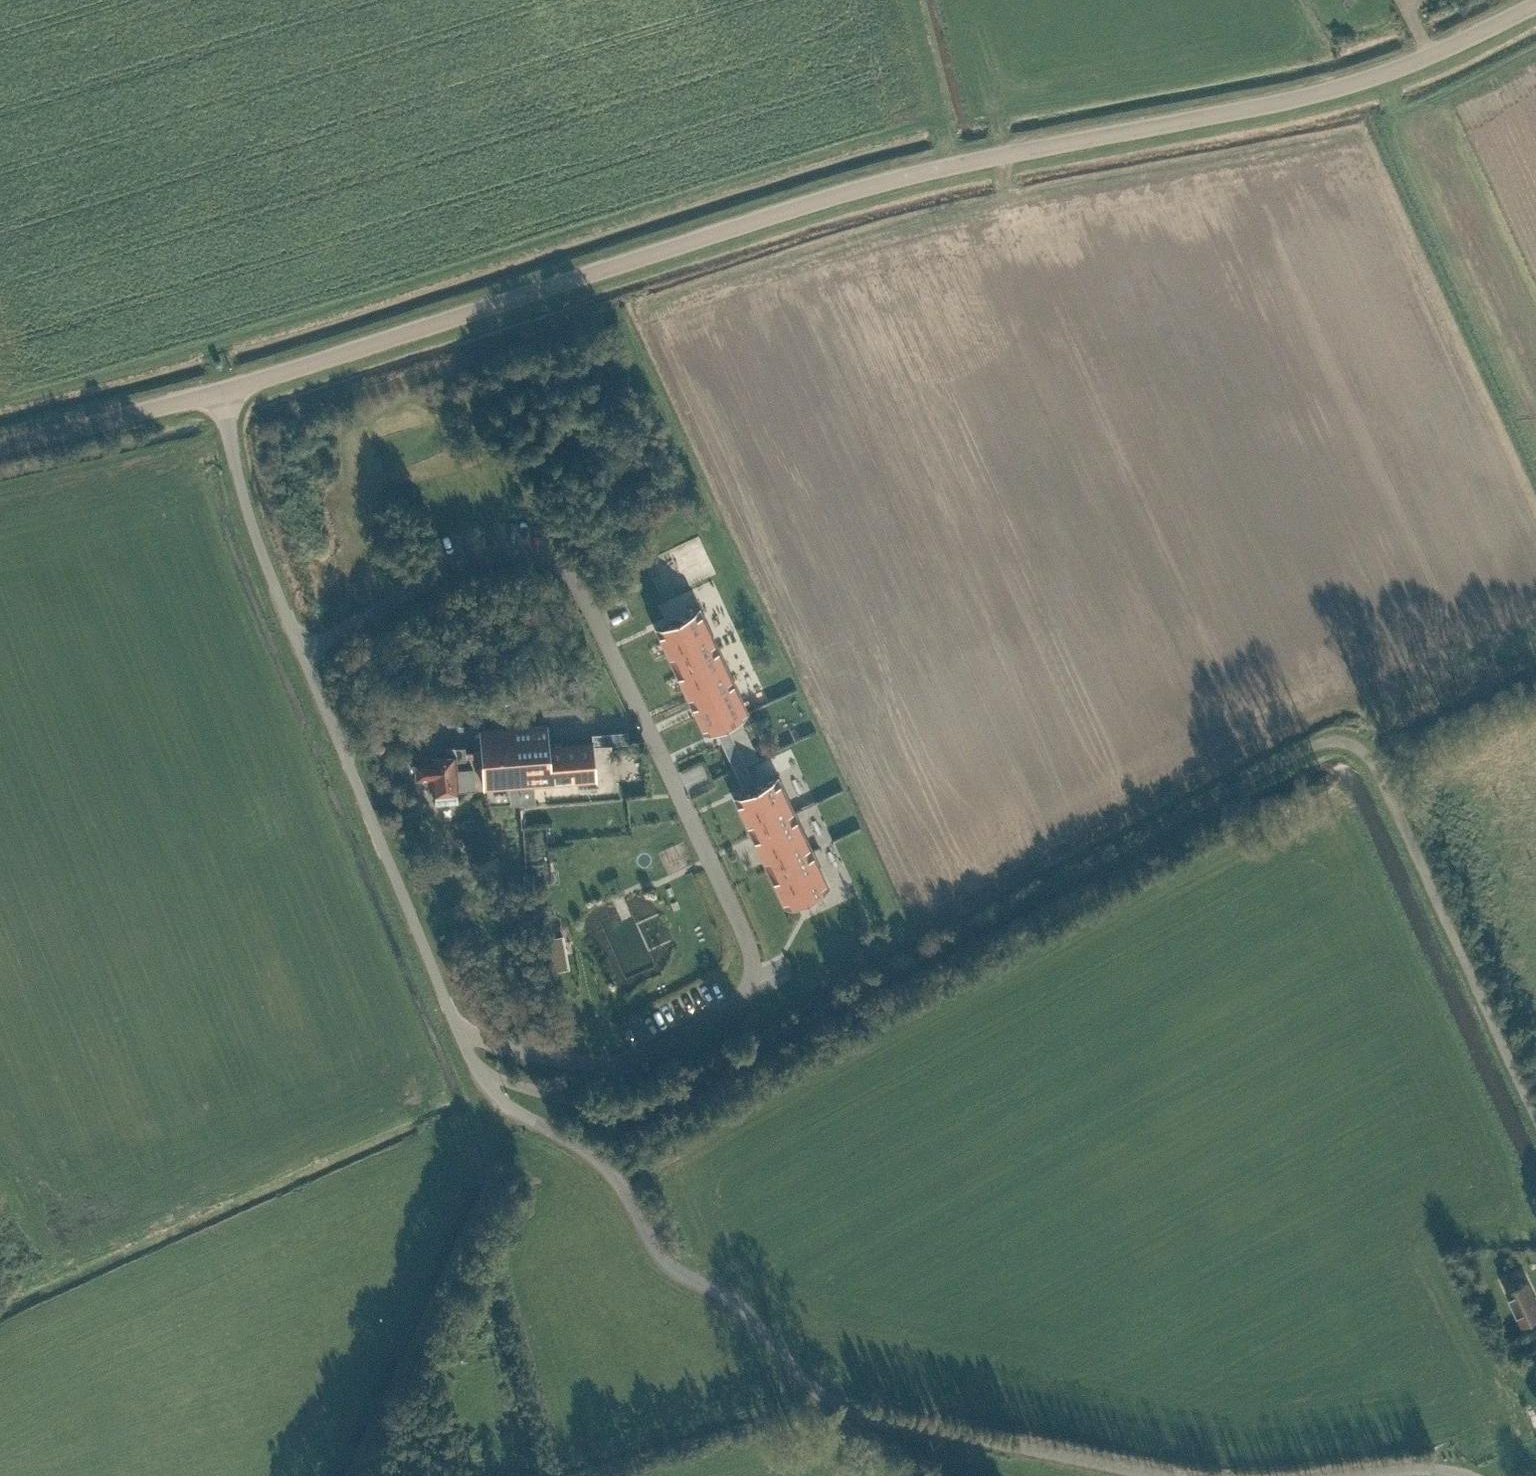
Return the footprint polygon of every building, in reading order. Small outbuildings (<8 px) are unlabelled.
[(656,627),(672,664),(716,644),(700,607),(656,627)] [(716,644),(672,664),(689,700),(703,731),(704,731),(715,726),(722,741),(741,782),(751,777),(732,736),(725,721),(748,711),(747,711),(733,680),(716,644)] [(547,723),(480,728),(484,788),(596,779),(593,741),(549,744),(547,723)] [(468,756),(467,750),(467,744),(447,745),(448,754),(433,755),(433,756),(417,757),(419,777),(435,776),(436,791),(437,791),(438,803),(461,801),(460,789),(461,789),(461,788),(477,787),(476,767),(460,768),(459,758),(468,758),(468,756)] [(777,776),(734,796),(750,833),(794,813),(777,776)] [(794,813),(750,833),(784,905),(828,885),(794,813)] [(495,916),(494,928),(507,929),(507,917),(495,916)] [(563,932),(547,934),(552,968),(569,965),(563,932)] [(1520,1312),(1525,1323),(1535,1318),(1535,1296),(1529,1281),(1509,1290),(1520,1312)]
